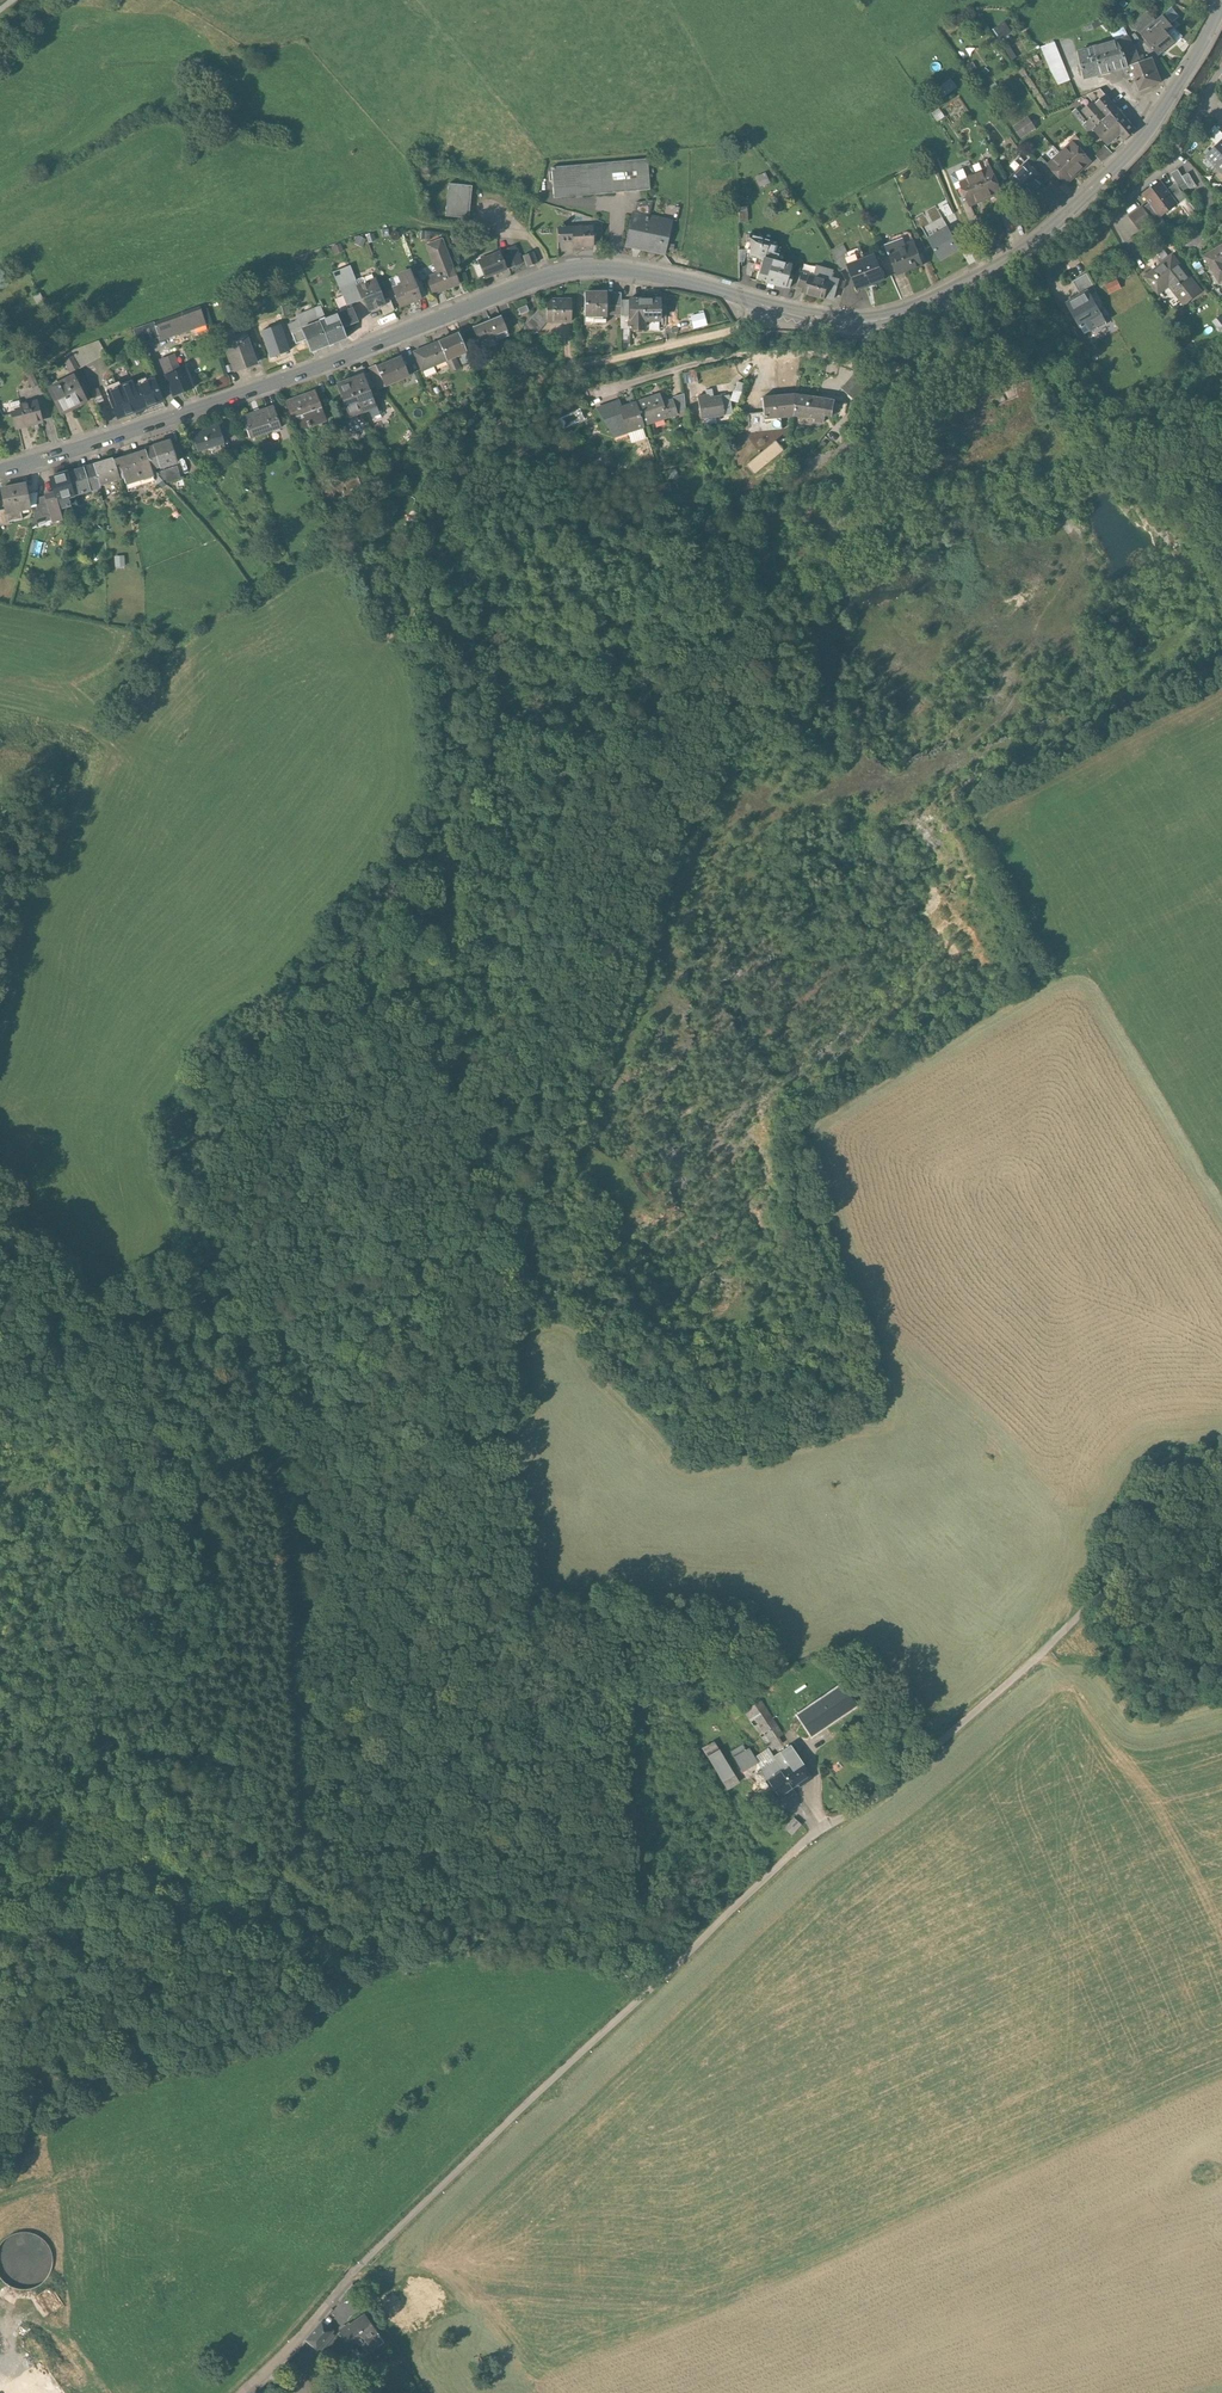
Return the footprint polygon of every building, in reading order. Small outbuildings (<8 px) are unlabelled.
[(1132,22),(1141,34),(1156,21),(1147,10),(1132,22)] [(1002,12),(998,19),(1006,24),(1011,17),(1002,12)] [(1162,15),(1156,21),(1166,33),(1173,27),(1162,15)] [(1141,34),(1159,55),(1174,42),(1166,33),(1156,21),(1141,34)] [(1132,37),(1117,41),(1124,68),(1124,70),(1142,63),(1132,37)] [(1070,79),(1055,41),(1041,46),(1051,70),(1058,84),(1070,79)] [(1117,41),(1098,46),(1105,73),(1124,68),(1117,41)] [(1083,79),(1105,73),(1098,46),(1078,51),(1083,79)] [(1142,63),(1124,70),(1130,84),(1136,82),(1139,91),(1161,82),(1152,59),(1142,63)] [(979,86),(984,83),(977,72),(972,76),(979,86)] [(952,78),(938,87),(944,95),(957,86),(952,78)] [(1000,88),(996,82),(987,88),(990,94),(1000,88)] [(934,102),(944,95),(938,87),(936,84),(926,91),(934,102)] [(1087,99),(1093,105),(1104,96),(1101,92),(1087,99)] [(1090,135),(1095,130),(1117,111),(1104,96),(1093,105),(1085,112),(1081,107),(1072,114),(1090,135)] [(944,115),(939,108),(933,112),(937,120),(944,115)] [(1134,132),(1117,111),(1095,130),(1107,145),(1120,134),(1124,140),(1134,132)] [(1014,128),(1020,138),(1034,128),(1028,119),(1014,128)] [(1073,141),(1061,153),(1079,172),(1091,160),(1073,141)] [(1210,155),(1220,165),(1221,163),(1221,143),(1210,155)] [(1105,146),(1096,156),(1101,162),(1111,153),(1105,146)] [(647,159),(648,161),(655,160),(655,151),(647,152),(647,159)] [(1066,184),(1079,172),(1061,153),(1048,165),(1066,184)] [(647,159),(551,167),(554,198),(650,190),(648,161),(647,159)] [(1041,180),(1028,165),(1012,178),(1025,194),(1041,180)] [(991,166),(974,173),(985,197),(1001,190),(991,166)] [(1180,189),(1187,185),(1183,178),(1178,170),(1172,174),(1180,189)] [(765,173),(756,177),(760,186),(769,182),(765,173)] [(985,197),(974,173),(960,180),(969,201),(970,204),(985,197)] [(1189,174),(1183,178),(1187,185),(1190,191),(1196,187),(1189,174)] [(1143,195),(1149,203),(1160,218),(1179,205),(1168,190),(1162,181),(1143,195)] [(474,185),(452,183),(448,217),(470,220),(474,185)] [(1176,185),(1168,190),(1179,205),(1187,199),(1176,185)] [(638,202),(636,213),(650,216),(653,200),(638,202)] [(976,216),(970,204),(969,201),(962,204),(968,219),(976,216)] [(1149,203),(1143,207),(1154,222),(1160,218),(1149,203)] [(953,214),(948,204),(943,207),(948,217),(953,214)] [(1140,233),(1154,222),(1143,207),(1129,218),(1140,233)] [(747,222),(747,212),(738,213),(738,223),(747,222)] [(650,216),(636,213),(629,244),(666,252),(673,221),(650,216)] [(961,248),(949,226),(928,238),(940,260),(961,248)] [(593,227),(559,229),(560,243),(574,242),(574,248),(594,246),(593,227)] [(775,237),(750,234),(747,251),(773,255),(775,237)] [(461,286),(444,235),(420,243),(437,294),(461,286)] [(903,239),(886,245),(890,255),(897,272),(897,274),(923,264),(914,242),(906,245),(903,239)] [(499,250),(510,275),(524,269),(514,244),(499,250)] [(1204,255),(1219,280),(1221,279),(1221,245),(1204,255)] [(506,267),(500,252),(478,260),(485,276),(506,267)] [(533,252),(524,256),(528,265),(537,261),(533,252)] [(881,259),(888,276),(897,272),(890,255),(881,259)] [(875,256),(848,266),(858,290),(885,280),(875,256)] [(1201,292),(1173,256),(1144,278),(1157,294),(1170,284),(1186,304),(1201,292)] [(797,266),(767,258),(761,280),(792,287),(797,266)] [(840,277),(811,270),(807,289),(835,296),(840,277)] [(409,273),(393,278),(401,304),(418,299),(409,273)] [(1073,281),(1082,299),(1090,294),(1096,291),(1087,274),(1073,281)] [(388,311),(378,279),(359,285),(370,317),(388,311)] [(1121,286),(1117,279),(1107,284),(1110,291),(1121,286)] [(607,291),(585,291),(585,315),(607,314),(607,291)] [(607,314),(622,314),(622,298),(622,291),(607,291),(607,314)] [(1106,323),(1090,294),(1082,299),(1069,306),(1084,334),(1106,323)] [(622,315),(630,315),(630,298),(622,298),(622,314),(622,315)] [(660,298),(630,298),(630,315),(630,316),(632,316),(632,329),(645,329),(644,320),(660,320),(660,298)] [(571,300),(548,300),(548,322),(571,322),(571,300)] [(201,310),(154,328),(158,337),(160,342),(206,324),(201,310)] [(708,323),(705,312),(693,316),(696,326),(708,323)] [(338,315),(318,321),(327,345),(346,339),(338,315)] [(510,335),(501,315),(473,327),(479,342),(495,335),(497,340),(510,335)] [(327,345),(318,321),(301,327),(309,351),(327,345)] [(139,344),(158,337),(154,328),(152,323),(134,330),(139,344)] [(279,325),(261,331),(270,358),(288,352),(279,325)] [(258,367),(245,329),(226,336),(238,373),(258,367)] [(454,336),(436,343),(442,359),(460,352),(454,336)] [(71,350),(78,368),(109,356),(102,338),(71,350)] [(424,366),(442,359),(436,343),(418,350),(424,366)] [(411,373),(401,355),(378,367),(388,386),(411,373)] [(198,388),(192,367),(166,375),(173,396),(198,388)] [(681,371),(681,379),(693,379),(693,370),(681,371)] [(362,374),(348,380),(360,408),(374,402),(362,374)] [(87,401),(74,377),(51,389),(64,413),(87,401)] [(151,379),(109,391),(116,415),(158,403),(151,379)] [(345,414),(360,408),(348,380),(334,386),(345,414)] [(104,398),(101,385),(95,386),(97,399),(104,398)] [(322,408),(315,393),(288,405),(295,421),(322,408)] [(684,393),(671,397),(676,413),(678,417),(686,415),(684,393)] [(659,394),(636,402),(643,424),(666,416),(661,401),(659,394)] [(781,416),(795,415),(794,394),(763,396),(765,413),(765,417),(781,416)] [(829,401),(794,394),(795,415),(825,421),(829,401)] [(707,395),(699,396),(701,407),(702,417),(723,413),(720,395),(708,397),(707,395)] [(723,413),(732,413),(728,395),(720,395),(723,413)] [(671,397),(661,401),(666,416),(676,413),(671,397)] [(37,399),(11,405),(15,426),(41,420),(37,399)] [(628,433),(626,429),(619,407),(617,401),(597,408),(615,437),(628,433)] [(626,429),(643,424),(636,402),(619,407),(626,429)] [(695,425),(703,424),(702,417),(701,407),(692,409),(695,425)] [(269,409),(244,416),(249,433),(274,426),(269,409)] [(782,429),(781,416),(765,417),(765,413),(749,414),(750,432),(782,429)] [(215,427),(194,433),(198,450),(220,444),(215,427)] [(774,439),(745,464),(754,474),(783,450),(774,439)] [(167,441),(142,449),(150,473),(178,467),(167,441)] [(154,483),(150,473),(142,449),(115,458),(123,479),(127,492),(154,483)] [(101,487),(123,479),(115,458),(93,465),(101,487)] [(93,465),(74,471),(80,493),(101,487),(93,465)] [(58,501),(80,493),(74,471),(52,478),(58,501)] [(25,482),(2,487),(7,511),(30,507),(25,482)] [(432,914),(425,921),(429,927),(433,924),(436,921),(432,914)] [(850,1710),(835,1690),(791,1723),(806,1743),(850,1710)] [(743,1711),(766,1747),(796,1789),(814,1777),(789,1739),(782,1744),(755,1703),(743,1711)] [(779,1800),(796,1789),(766,1747),(752,1756),(744,1743),(733,1750),(750,1777),(760,1771),(779,1800)] [(740,1778),(716,1746),(702,1757),(726,1789),(740,1778)] [(46,2282),(55,2261),(46,2239),(24,2231),(3,2240),(0,2244),(0,2276),(3,2283),(18,2291),(25,2291),(46,2282)] [(384,2341),(365,2313),(340,2330),(350,2345),(353,2342),(357,2348),(355,2350),(360,2357),(367,2352),(367,2353),(384,2341)] [(322,2321),(306,2339),(317,2348),(332,2330),(322,2321)]
